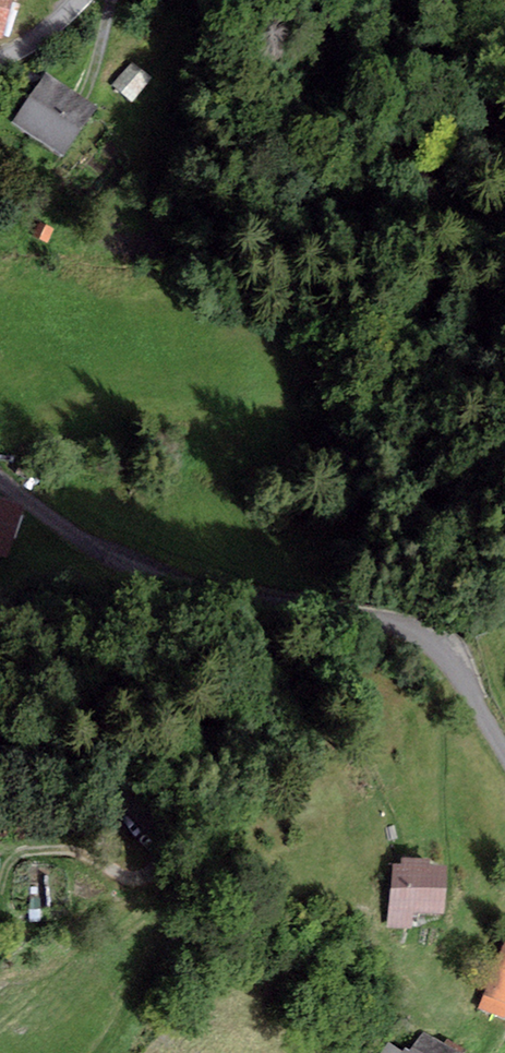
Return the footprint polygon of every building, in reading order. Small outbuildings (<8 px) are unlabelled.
[(2,39),(12,0),(0,0),(0,39),(2,39)] [(132,60),(112,84),(133,101),(153,77),(132,60)] [(98,106),(46,72),(12,123),(64,157),(98,106)] [(0,499),(0,557),(7,559),(24,506),(0,499)] [(401,864),(393,863),(390,926),(411,927),(412,912),(445,913),(448,865),(431,864),(431,857),(401,856),(401,864)] [(480,1007),(504,1016),(504,1013),(504,942),(480,1007)] [(423,1029),(410,1049),(405,1046),(403,1050),(389,1042),(382,1052),(464,1052),(423,1029)]
